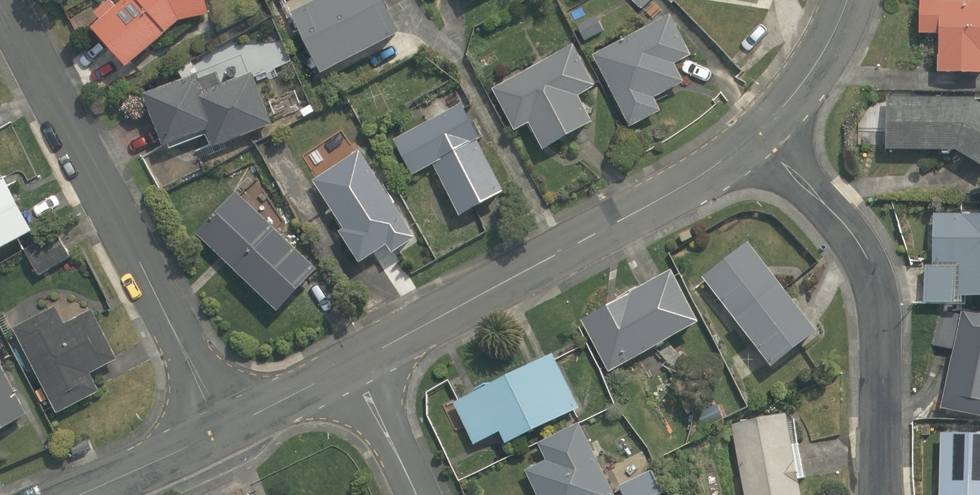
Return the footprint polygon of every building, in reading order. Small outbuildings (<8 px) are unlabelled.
[(107,33),(141,75),(183,32),(224,17),(217,0),(140,0),(107,33)] [(391,0),(340,0),(307,17),(338,77),(412,39),(391,0)] [(642,11),(652,0),(630,0),(642,11)] [(939,0),(928,0),(926,38),(947,39),(946,76),(979,77),(979,2),(939,0)] [(698,57),(680,15),(597,52),(633,134),(670,118),(660,95),(689,82),(681,64),(698,57)] [(608,92),(586,52),(502,99),(523,135),(538,126),(557,159),(611,128),(595,99),(608,92)] [(210,97),(203,79),(154,98),(176,153),(214,138),(222,157),(282,133),(259,77),(210,97)] [(893,104),(891,154),(973,157),(979,160),(979,107),(979,106),(893,104)] [(467,222),(517,197),(473,109),(405,143),(425,183),(443,174),(467,222)] [(373,151),(323,182),(353,230),(344,235),(368,275),(402,254),(407,263),(432,248),(373,151)] [(50,236),(18,181),(10,185),(0,167),(0,265),(50,236)] [(330,271),(239,195),(200,242),(291,318),(330,271)] [(940,217),(937,266),(929,266),(928,305),(979,307),(979,219),(940,217)] [(756,242),(707,281),(784,377),(833,338),(756,242)] [(709,335),(687,281),(588,323),(610,377),(709,335)] [(964,310),(962,323),(939,319),(934,345),(957,349),(945,413),(979,419),(979,313),(964,310)] [(123,360),(97,313),(70,327),(62,312),(21,334),(63,414),(104,391),(95,374),(123,360)] [(36,421),(0,357),(0,441),(36,421)] [(514,449),(585,418),(560,360),(459,403),(479,452),(510,438),(514,449)] [(801,416),(740,422),(748,494),(810,494),(801,416)] [(530,471),(542,494),(621,494),(587,428),(544,450),(550,462),(530,471)] [(948,432),(946,494),(979,494),(979,434),(948,432)] [(659,475),(627,491),(629,494),(669,494),(659,475)]
